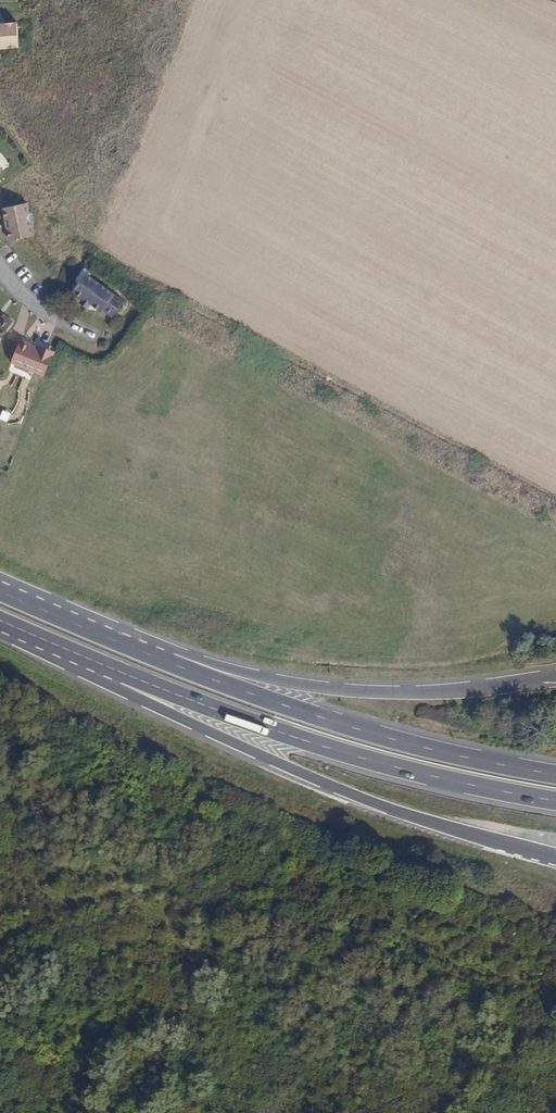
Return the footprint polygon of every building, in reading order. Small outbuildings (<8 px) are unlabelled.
[(19,46),(17,22),(4,23),(0,23),(0,48),(19,46)] [(26,218),(29,213),(27,203),(3,208),(10,240),(34,235),(31,224),(27,225),(26,218)] [(76,279),(77,285),(79,282),(81,283),(87,275),(91,278),(90,272),(84,268),(76,279)] [(79,282),(77,285),(71,293),(81,300),(82,301),(84,299),(91,304),(101,312),(102,310),(112,317),(123,301),(91,278),(87,275),(81,283),(79,282)] [(82,301),(81,300),(79,303),(88,309),(91,304),(84,299),(82,301)] [(1,318),(0,317),(0,338),(13,322),(3,314),(1,318)] [(51,354),(40,349),(36,347),(35,349),(30,347),(31,344),(20,340),(11,362),(44,375),(52,354),(51,354)]
